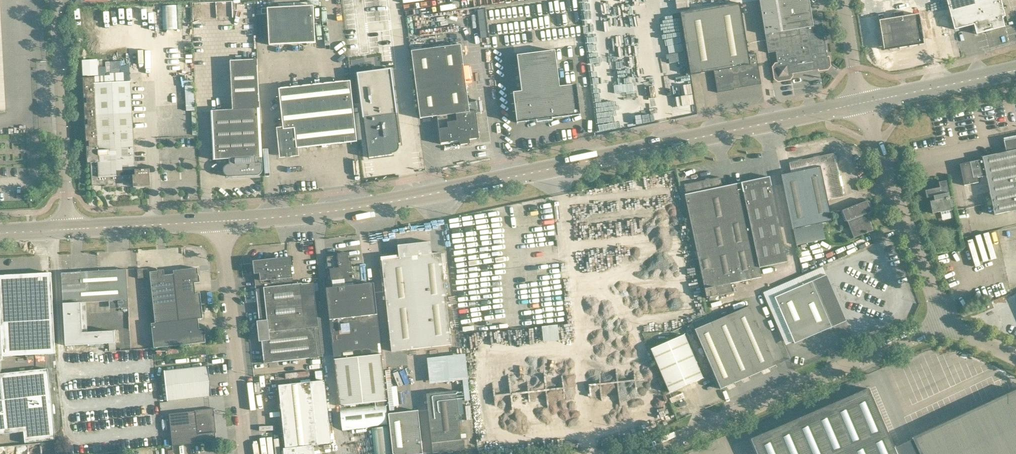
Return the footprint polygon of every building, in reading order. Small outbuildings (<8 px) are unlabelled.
[(809,0),(760,0),(768,53),(776,51),(778,64),(776,65),(774,68),(776,78),(779,80),(789,78),(791,75),(791,74),(827,68),(829,65),(821,17),(812,19),(809,0)] [(955,29),(974,24),(977,34),(1005,27),(1002,17),(1005,16),(1002,6),(1001,0),(947,0),(955,29)] [(756,53),(749,54),(740,2),(680,13),(691,75),(714,71),(718,93),(734,90),(734,87),(750,84),(750,86),(761,84),(756,53)] [(179,28),(178,4),(163,5),(164,29),(179,28)] [(315,42),(313,5),(261,8),(261,11),(256,11),(256,15),(268,14),(269,44),(315,42)] [(883,14),(878,15),(879,20),(880,20),(884,50),(924,44),(924,43),(919,14),(884,20),(883,14)] [(670,45),(673,45),(671,38),(651,42),(654,56),(671,53),(670,45)] [(421,50),(411,51),(415,74),(415,81),(441,78),(446,115),(470,111),(475,111),(475,110),(476,110),(476,112),(483,111),(482,101),(469,102),(464,68),(461,44),(448,46),(436,48),(424,49),(421,50)] [(560,86),(555,50),(517,55),(522,91),(513,92),(517,123),(537,120),(537,123),(553,120),(552,118),(580,115),(576,84),(560,86)] [(97,59),(82,60),(83,76),(98,75),(97,59)] [(262,162),(260,109),(258,59),(231,61),(233,110),(211,111),(213,160),(229,159),(230,164),(229,164),(228,164),(227,165),(226,165),(225,166),(225,167),(224,168),(224,169),(224,170),(223,171),(224,172),(224,173),(224,174),(225,174),(225,175),(226,176),(227,176),(257,175),(258,175),(259,175),(260,174),(261,174),(262,173),(262,172),(262,171),(263,170),(263,169),(262,162)] [(369,157),(392,154),(391,153),(394,153),(396,152),(399,148),(399,146),(398,143),(400,143),(396,113),(398,113),(391,68),(357,73),(369,157)] [(94,84),(94,77),(84,78),(85,98),(87,98),(87,103),(85,103),(86,120),(88,120),(89,125),(86,125),(87,141),(89,141),(90,147),(87,147),(88,163),(91,163),(92,185),(110,184),(110,188),(134,186),(134,187),(147,186),(151,186),(151,181),(150,169),(135,170),(130,82),(94,84)] [(441,78),(415,81),(420,118),(437,116),(446,115),(441,78)] [(298,155),(297,148),(357,141),(351,80),(279,88),(283,129),(278,129),(280,145),(281,155),(286,154),(286,156),(298,155)] [(446,115),(437,116),(441,144),(449,143),(460,142),(460,145),(462,145),(471,144),(470,139),(479,138),(479,139),(480,139),(478,129),(476,112),(476,110),(475,110),(475,111),(470,111),(446,115)] [(1006,137),(1009,152),(962,161),(966,185),(988,181),(994,213),(1015,209),(1015,135),(1006,137)] [(791,172),(781,174),(783,184),(793,229),(832,221),(828,200),(843,197),(834,153),(807,159),(789,162),(791,172)] [(723,187),(721,177),(684,184),(686,194),(685,195),(707,298),(732,293),(730,284),(762,277),(760,267),(742,183),(723,187)] [(760,267),(788,262),(770,177),(742,183),(760,267)] [(942,211),(943,219),(957,216),(949,180),(942,181),(943,187),(929,189),(934,213),(942,211)] [(846,219),(854,238),(874,231),(867,214),(872,212),(867,201),(842,210),(846,219)] [(433,253),(431,242),(398,245),(399,257),(382,259),(391,351),(451,345),(443,263),(446,263),(445,253),(442,254),(441,253),(433,253)] [(349,262),(348,252),(338,254),(338,256),(327,257),(328,270),(330,270),(331,281),(332,286),(345,284),(361,282),(359,266),(352,267),(351,262),(349,262)] [(289,259),(272,261),(255,263),(258,289),(256,289),(256,290),(260,321),(257,321),(258,329),(287,326),(318,323),(314,283),(310,283),(293,285),(292,275),(290,275),(289,259)] [(198,268),(174,271),(174,274),(179,321),(198,319),(203,318),(200,293),(196,294),(194,282),(199,281),(198,268)] [(127,269),(62,273),(62,283),(63,304),(66,345),(109,343),(115,343),(115,330),(88,332),(84,332),(82,302),(86,302),(109,301),(118,300),(119,308),(120,308),(129,307),(129,305),(127,279),(127,269)] [(163,271),(150,272),(151,282),(155,323),(179,321),(174,274),(164,275),(163,271)] [(0,275),(0,318),(2,356),(3,356),(56,353),(52,283),(51,273),(0,275)] [(795,343),(832,327),(812,281),(775,297),(795,343)] [(374,283),(326,288),(339,404),(376,400),(377,405),(340,409),(342,429),(387,424),(385,405),(384,399),(387,399),(383,362),(374,283)] [(985,311),(994,308),(992,302),(983,306),(985,311)] [(709,323),(735,383),(776,365),(750,306),(709,323)] [(155,323),(151,323),(153,338),(154,348),(206,342),(204,329),(200,330),(198,319),(179,321),(155,323)] [(322,356),(318,323),(287,326),(258,329),(259,342),(262,341),(264,363),(274,362),(318,357),(318,356),(322,356)] [(721,388),(735,383),(709,323),(695,329),(721,388)] [(561,324),(544,326),(546,341),(563,339),(561,324)] [(670,392),(703,378),(684,335),(651,349),(670,392)] [(930,349),(878,369),(882,379),(881,380),(892,410),(938,393),(931,373),(938,370),(932,356),(932,355),(930,349)] [(430,357),(432,383),(471,379),(468,353),(430,357)] [(168,401),(202,397),(212,396),(208,366),(165,371),(168,401)] [(5,434),(24,432),(54,428),(48,369),(1,374),(0,374),(0,434),(5,434)] [(286,448),(313,445),(331,443),(325,380),(310,382),(279,385),(286,448)] [(869,388),(751,439),(758,453),(1015,453),(1015,390),(912,438),(913,439),(894,448),(869,388)] [(456,391),(426,394),(432,443),(433,453),(465,449),(464,440),(464,439),(462,439),(461,432),(459,415),(456,392),(456,391)] [(171,430),(215,425),(213,409),(169,414),(171,430)] [(423,453),(418,410),(388,414),(393,453),(423,453)] [(173,446),(216,441),(215,425),(171,430),(173,446)] [(313,445),(286,448),(284,448),(284,453),(314,453),(313,445)]
